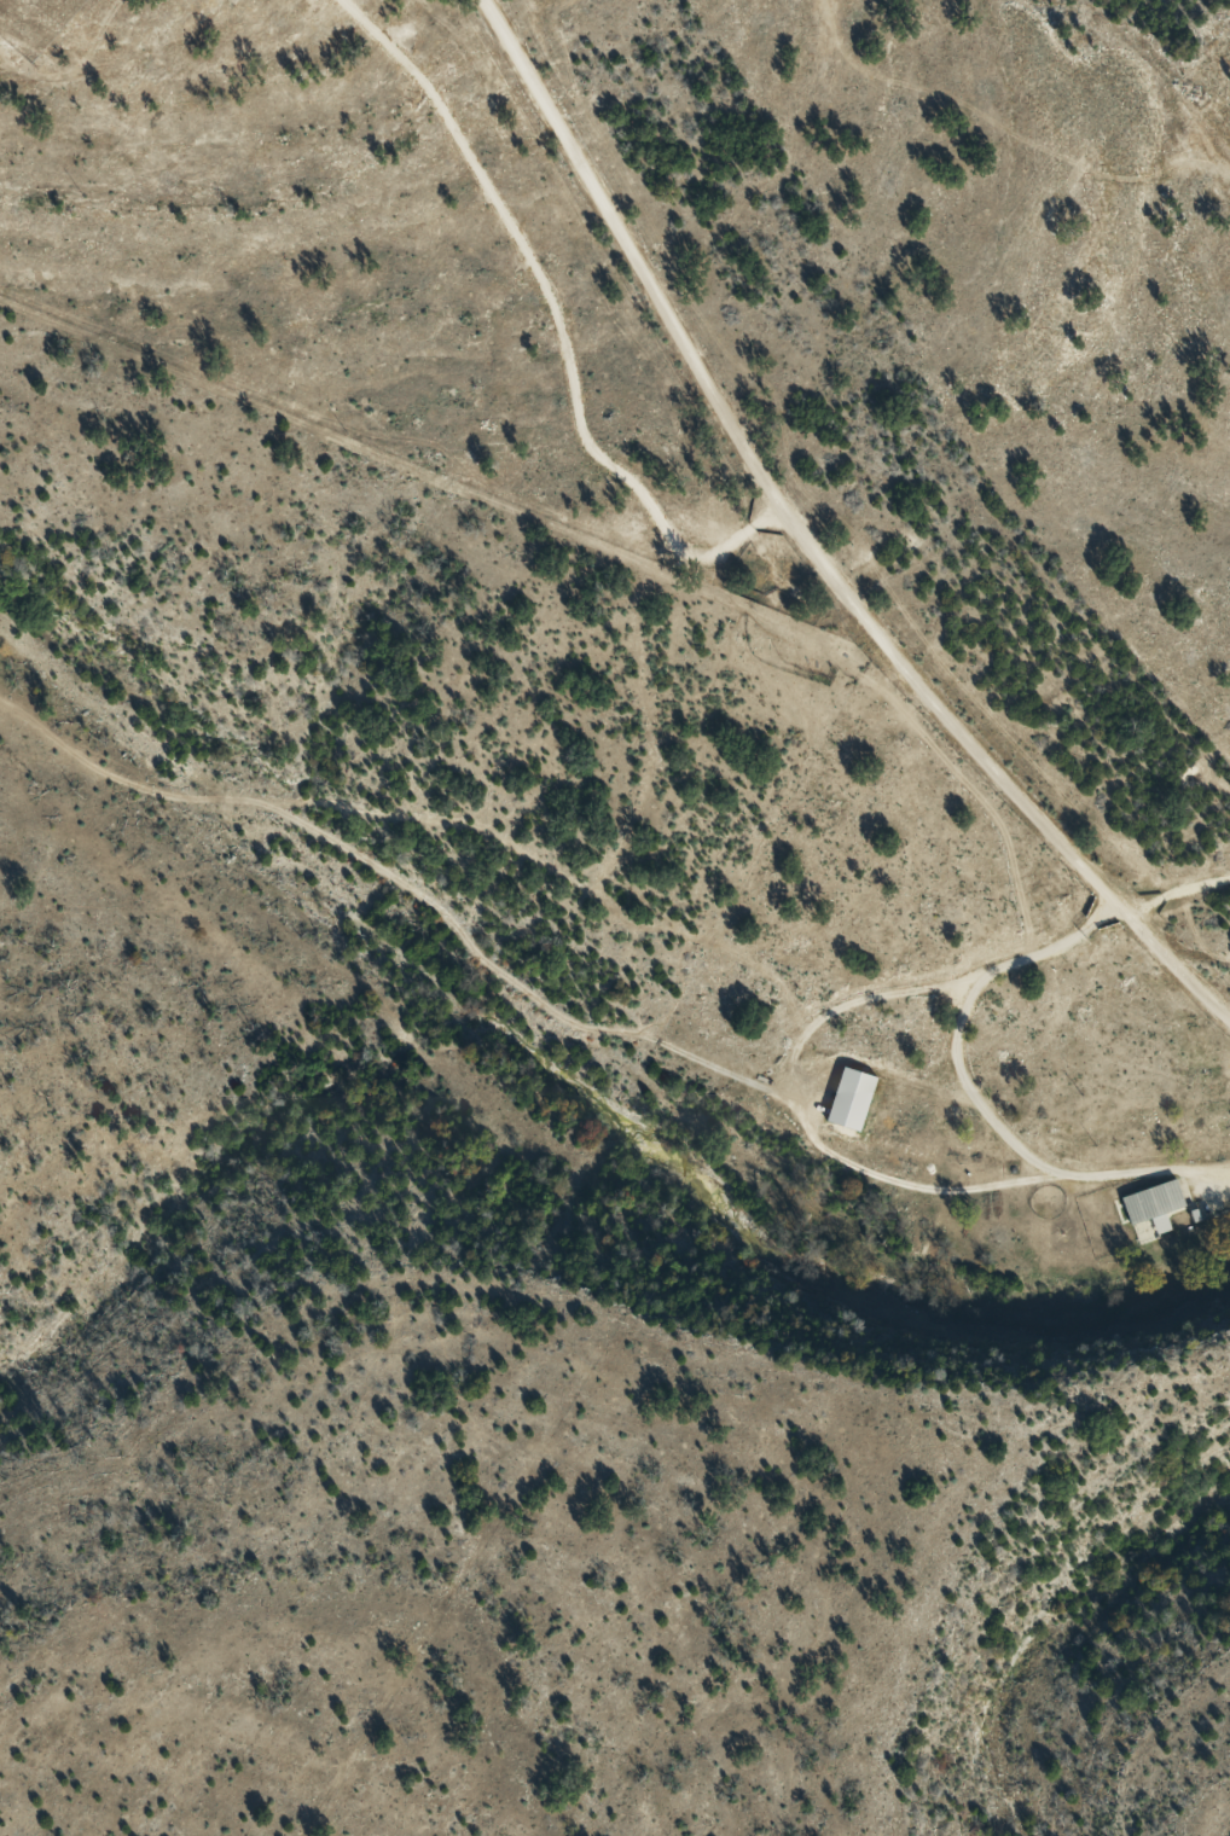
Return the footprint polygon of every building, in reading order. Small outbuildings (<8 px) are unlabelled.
[(1123,1197),(1138,1244),(1174,1232),(1169,1214),(1189,1207),(1179,1179),(1123,1197)]
